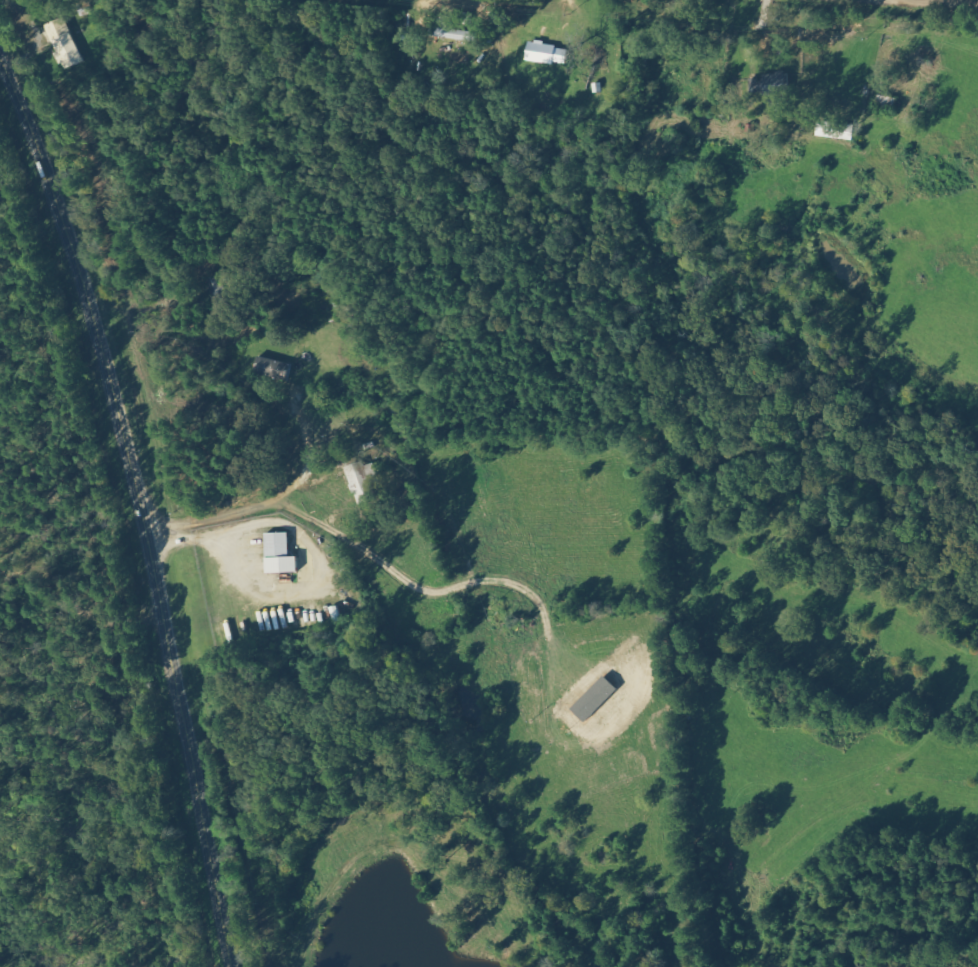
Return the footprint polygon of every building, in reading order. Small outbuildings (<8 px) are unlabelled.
[(476,33),(431,26),(429,36),(475,43),(476,33)] [(525,59),(565,65),(568,48),(527,41),(525,59)] [(762,96),(788,94),(787,72),(762,74),(762,82),(753,82),(754,92),(762,92),(762,96)] [(854,124),(817,121),(816,137),(853,140),(854,124)] [(292,364),(257,357),(254,373),(288,380),(292,364)] [(296,556),(288,557),(287,533),(264,534),(265,573),(296,572),(296,556)]
